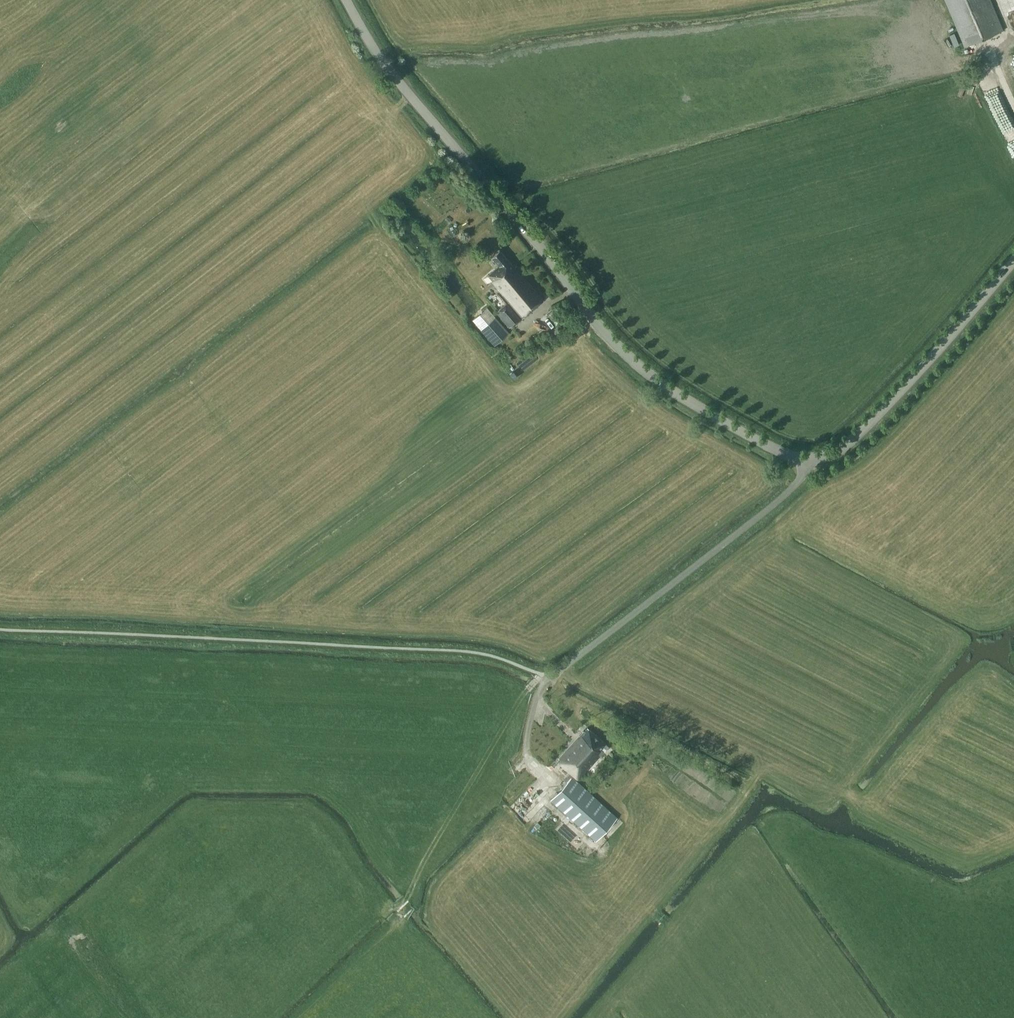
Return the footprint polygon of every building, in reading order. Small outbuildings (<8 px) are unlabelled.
[(991,0),(945,0),(965,46),(1003,29),(991,0)] [(491,256),(499,265),(483,278),(487,284),(490,281),(500,292),(497,294),(506,303),(496,312),(509,327),(511,325),(512,326),(520,320),(517,316),(519,314),(522,318),(545,298),(516,265),(514,267),(499,249),(491,256)] [(473,319),(493,342),(507,330),(486,307),(473,319)] [(601,749),(606,743),(583,723),(577,730),(582,734),(580,735),(579,734),(558,758),(565,764),(564,766),(578,779),(603,751),(601,749)] [(617,817),(604,805),(611,797),(585,774),(578,782),(571,776),(550,799),(596,840),(617,817)]
